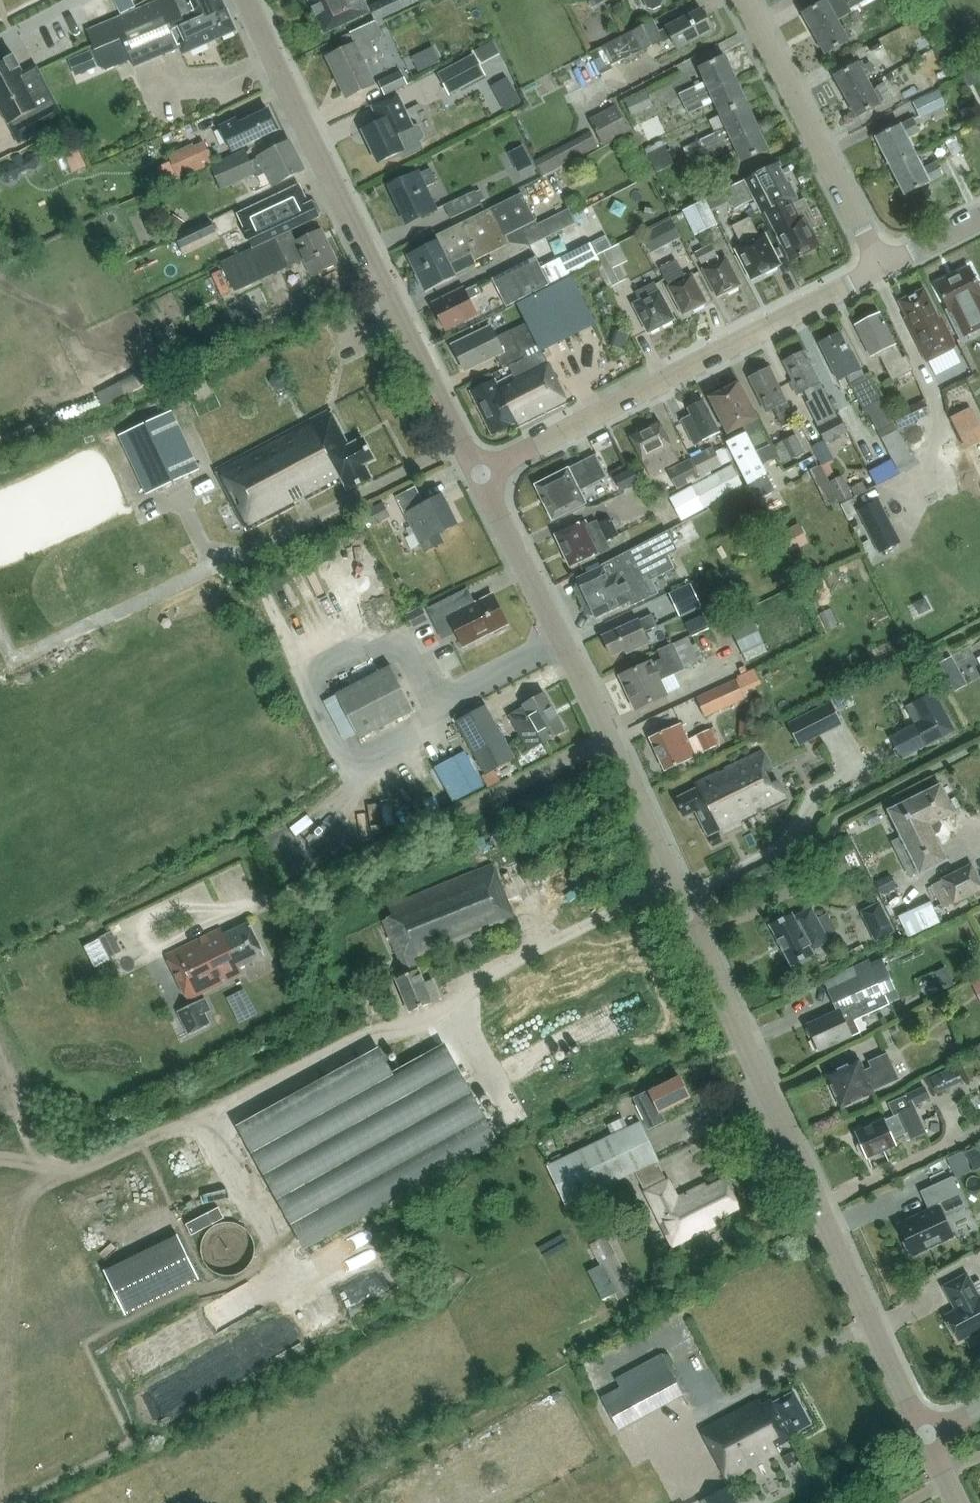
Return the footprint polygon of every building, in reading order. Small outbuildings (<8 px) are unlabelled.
[(116,20),(88,32),(95,49),(92,51),(98,67),(107,70),(132,59),(134,65),(151,58),(151,59),(180,47),(183,55),(237,30),(223,0),(162,0),(116,20)] [(357,0),(309,0),(325,34),(364,16),(362,13),(365,9),(361,1),(357,0)] [(419,0),(383,0),(369,7),(376,21),(420,1),(419,0)] [(648,9),(654,11),(662,7),(664,1),(664,0),(644,0),(648,9)] [(838,20),(852,13),(845,0),(828,0),(827,1),(826,0),(803,14),(814,34),(838,20)] [(652,22),(617,40),(626,59),(671,36),(678,50),(714,31),(702,10),(667,28),(658,33),(652,22)] [(863,19),(858,11),(850,15),(855,24),(863,19)] [(849,41),(852,39),(845,26),(842,28),(838,20),(814,34),(826,54),(849,41)] [(383,37),(376,21),(351,33),(356,43),(329,56),(348,97),(376,84),(365,61),(378,55),(371,42),(383,37)] [(611,67),(626,59),(617,40),(590,54),(601,75),(612,69),(611,67)] [(877,41),(864,48),(868,56),(881,49),(877,41)] [(426,69),(447,60),(441,45),(420,54),(426,69)] [(69,60),(73,69),(94,60),(91,51),(69,60)] [(439,74),(450,95),(485,76),(474,55),(439,74)] [(21,143),(65,119),(37,66),(24,73),(15,56),(0,64),(0,107),(10,125),(11,124),(21,143)] [(736,80),(726,56),(700,68),(706,82),(695,87),(699,97),(736,80)] [(866,76),(869,74),(862,62),(859,64),(858,63),(835,76),(846,97),(870,84),(866,76)] [(968,84),(979,79),(975,71),(974,68),(963,74),(965,78),(968,84)] [(408,85),(402,71),(379,81),(386,95),(408,85)] [(507,78),(498,83),(507,100),(516,95),(507,78)] [(715,102),(721,115),(747,103),(736,80),(699,97),(704,107),(715,102)] [(873,89),(870,84),(846,97),(858,117),(881,104),(894,96),(886,82),(873,89)] [(699,97),(695,87),(679,94),(684,104),(699,97)] [(913,103),(921,117),(946,105),(939,90),(913,103)] [(632,116),(653,106),(648,93),(626,103),(632,116)] [(379,162),(403,151),(405,155),(423,146),(420,141),(423,139),(425,136),(421,127),(417,126),(414,127),(398,95),(373,107),(380,122),(364,130),(379,162)] [(699,97),(684,104),(688,114),(704,107),(699,97)] [(747,103),(721,115),(727,128),(716,133),(720,143),(758,126),(747,103)] [(968,107),(960,111),(963,118),(971,114),(968,107)] [(615,108),(589,121),(602,147),(628,133),(615,108)] [(269,109),(240,123),(237,118),(220,127),(233,152),(279,130),(269,109)] [(657,116),(633,128),(641,145),(666,133),(657,116)] [(887,128),(878,132),(880,135),(876,136),(891,166),(915,153),(907,138),(920,131),(914,118),(901,125),(901,124),(888,131),(887,128)] [(723,148),(734,143),(742,162),(768,150),(758,126),(720,143),(723,148)] [(705,150),(720,143),(716,133),(691,145),(696,154),(705,150)] [(256,177),(267,172),(274,185),(304,170),(290,141),(259,157),(260,158),(251,162),(246,151),(212,166),(222,189),(255,174),(256,177)] [(646,149),(645,149),(657,172),(659,172),(674,164),(663,141),(646,149)] [(171,158),(181,179),(215,163),(206,143),(171,158)] [(710,160),(725,153),(723,148),(720,143),(705,150),(710,160)] [(688,158),(696,154),(691,145),(683,148),(688,158)] [(532,147),(518,151),(523,169),(538,165),(532,147)] [(78,148),(64,154),(73,173),(87,167),(78,148)] [(923,169),(915,153),(891,166),(905,195),(909,193),(910,196),(918,191),(917,189),(930,182),(942,175),(936,163),(923,169)] [(37,156),(29,156),(25,162),(22,154),(12,158),(16,166),(9,164),(3,167),(0,173),(3,179),(9,182),(16,179),(18,173),(28,168),(35,169),(40,163),(37,156)] [(724,184),(743,176),(737,162),(717,170),(724,184)] [(793,197),(777,164),(744,181),(754,199),(761,214),(768,210),(779,231),(780,231),(793,257),(800,254),(801,256),(816,248),(815,246),(817,245),(809,230),(814,228),(804,208),(795,213),(788,200),(793,197)] [(420,174),(419,172),(390,185),(408,223),(437,210),(426,187),(437,182),(431,169),(420,174)] [(811,179),(807,169),(796,174),(801,184),(811,179)] [(735,209),(754,199),(744,181),(726,190),(735,209)] [(313,202),(308,204),(300,185),(263,203),(239,215),(245,226),(255,247),(319,217),(321,212),(317,203),(313,202)] [(451,219),(482,204),(476,191),(445,206),(451,219)] [(536,221),(522,193),(436,236),(438,241),(408,256),(426,291),(456,275),(451,264),(471,254),(475,261),(510,244),(506,235),(536,221)] [(717,223),(715,219),(706,201),(691,209),(693,212),(689,214),(698,232),(717,223)] [(569,209),(523,231),(530,246),(576,223),(569,209)] [(640,232),(651,254),(680,239),(669,217),(640,232)] [(743,247),(739,250),(739,251),(737,252),(742,262),(745,261),(753,278),(766,271),(767,273),(777,268),(776,266),(779,265),(765,236),(761,238),(750,217),(733,226),(743,247)] [(172,219),(165,229),(176,236),(183,225),(172,219)] [(208,224),(175,240),(183,256),(216,241),(208,224)] [(290,232),(223,263),(237,292),(302,261),(301,258),(304,257),(306,259),(313,276),(339,263),(323,229),(297,242),(295,243),(290,232)] [(597,255),(601,264),(615,257),(619,267),(629,262),(619,244),(612,247),(598,254),(597,255)] [(718,296),(741,285),(727,258),(721,261),(713,245),(696,253),(702,264),(708,261),(710,266),(704,269),(718,296)] [(525,262),(492,279),(506,306),(514,302),(539,289),(550,284),(536,257),(526,262),(525,262)] [(613,287),(626,280),(619,267),(615,257),(601,264),(613,287)] [(661,269),(671,287),(670,287),(684,314),(693,309),(694,311),(704,305),(704,304),(706,302),(692,275),(687,278),(677,261),(661,269)] [(969,269),(966,270),(963,269),(958,272),(957,275),(938,284),(950,309),(947,311),(961,339),(979,330),(979,290),(969,269)] [(518,305),(541,350),(541,349),(543,352),(595,325),(571,278),(518,305)] [(672,320),(674,319),(660,291),(659,291),(655,283),(651,285),(650,285),(636,292),(641,301),(635,304),(635,305),(633,306),(638,314),(639,313),(649,332),(651,331),(652,333),(660,328),(659,327),(662,325),(663,327),(673,322),(672,320)] [(465,290),(465,289),(434,305),(440,317),(438,320),(441,326),(444,326),(445,328),(477,313),(470,300),(482,294),(477,285),(465,290)] [(927,362),(956,347),(941,317),(938,318),(924,291),(921,293),(920,290),(911,295),(912,297),(902,302),(909,317),(906,318),(927,362)] [(913,370),(907,356),(903,358),(880,313),(856,325),(871,356),(879,352),(893,380),(913,370)] [(491,327),(453,345),(466,370),(497,355),(503,366),(523,356),(512,334),(511,331),(497,338),(491,327)] [(865,376),(853,352),(851,353),(841,332),(820,343),(839,380),(847,376),(867,415),(870,414),(882,437),(896,466),(912,459),(897,429),(868,374),(865,376)] [(541,349),(541,350),(510,365),(514,375),(497,384),(495,380),(473,392),(472,391),(472,392),(493,434),(515,423),(517,428),(518,428),(518,427),(568,403),(546,359),(543,352),(541,349)] [(784,361),(793,380),(791,382),(797,394),(804,391),(809,401),(807,402),(826,441),(844,432),(837,418),(838,418),(820,383),(804,350),(784,361)] [(770,367),(750,378),(767,412),(774,408),(783,426),(796,420),(788,401),(787,402),(770,367)] [(272,376),(270,381),(273,386),(278,388),(283,386),(285,380),(283,375),(277,373),(272,376)] [(740,382),(709,397),(728,434),(729,433),(732,439),(727,442),(749,485),(757,500),(775,491),(768,475),(762,465),(778,457),(740,382)] [(692,415),(682,419),(695,445),(720,432),(704,400),(688,408),(692,415)] [(929,413),(922,400),(893,415),(900,428),(929,413)] [(332,410),(216,470),(248,532),(344,483),(348,490),(372,478),(365,464),(374,459),(364,438),(349,445),(332,410)] [(200,470),(173,411),(121,435),(148,494),(200,470)] [(950,421),(957,435),(965,451),(979,444),(979,439),(974,426),(967,412),(950,421)] [(631,437),(646,467),(651,476),(680,460),(676,452),(661,422),(631,437)] [(784,463),(805,452),(797,435),(775,446),(784,463)] [(969,472),(956,442),(943,448),(956,478),(969,472)] [(713,448),(705,452),(693,458),(702,476),(723,466),(713,448)] [(579,491),(606,477),(596,455),(536,485),(554,519),(586,503),(579,491)] [(677,490),(699,479),(690,459),(667,470),(677,490)] [(744,488),(732,466),(691,487),(703,509),(744,488)] [(819,467),(810,472),(828,507),(838,502),(819,467)] [(639,482),(633,469),(616,477),(622,490),(639,482)] [(853,497),(842,475),(830,481),(840,503),(853,497)] [(425,551),(444,542),(440,533),(459,524),(444,494),(425,504),(416,487),(397,497),(405,514),(406,513),(425,551)] [(876,501),(858,510),(869,531),(887,522),(876,501)] [(385,503),(366,513),(373,527),(391,517),(385,503)] [(611,519),(599,524),(606,539),(607,541),(619,535),(611,519)] [(571,566),(592,557),(592,556),(600,552),(596,544),(606,539),(599,524),(589,528),(586,521),(577,525),(556,535),(571,566)] [(579,577),(578,578),(596,618),(630,602),(632,606),(659,593),(653,580),(676,569),(669,555),(678,550),(669,532),(603,565),(603,567),(580,578),(579,577)] [(822,594),(815,579),(804,584),(811,599),(822,594)] [(690,584),(669,594),(680,617),(701,607),(690,584)] [(461,610),(454,596),(428,609),(443,639),(461,630),(468,645),(505,626),(490,596),(461,610)] [(925,598),(914,603),(919,614),(919,615),(931,609),(925,598)] [(645,632),(658,626),(652,614),(639,620),(639,619),(603,636),(612,656),(626,650),(628,653),(650,643),(645,632)] [(658,651),(662,659),(652,664),(651,662),(621,676),(636,709),(667,695),(660,680),(685,669),(684,667),(699,661),(688,637),(658,651)] [(961,674),(953,659),(940,666),(948,681),(961,674)] [(392,666),(338,695),(361,739),(416,710),(392,666)] [(736,679),(696,698),(705,717),(745,699),(736,679)] [(936,692),(918,701),(927,719),(916,724),(927,746),(956,731),(936,692)] [(525,706),(509,715),(529,751),(545,742),(566,731),(545,693),(524,705),(525,706)] [(843,724),(833,702),(800,718),(810,740),(843,724)] [(515,758),(486,706),(457,722),(492,784),(516,770),(511,761),(515,758)] [(687,760),(696,755),(717,745),(710,730),(689,740),(681,724),(672,728),(651,738),(666,770),(687,760)] [(685,816),(696,811),(708,836),(724,828),(724,830),(787,799),(778,781),(772,784),(766,772),(772,769),(763,750),(696,784),(698,788),(676,799),(685,816)] [(465,752),(435,768),(454,803),(484,787),(465,752)] [(935,834),(939,832),(938,830),(940,825),(941,824),(939,820),(955,812),(941,784),(891,809),(889,810),(920,874),(923,873),(948,860),(935,834)] [(514,918),(495,870),(493,864),(477,871),(389,906),(393,917),(383,920),(407,974),(397,978),(410,1011),(433,1002),(441,999),(434,980),(425,984),(420,969),(419,969),(414,958),(514,918)] [(972,865),(943,879),(955,902),(979,889),(979,881),(972,865)] [(887,876),(876,882),(882,895),(893,889),(887,876)] [(909,937),(941,922),(932,901),(899,916),(909,937)] [(862,912),(877,941),(894,932),(880,903),(862,912)] [(793,964),(814,954),(812,950),(830,941),(827,936),(837,931),(828,914),(818,919),(812,908),(795,917),(793,914),(772,925),(771,925),(792,966),(794,965),(793,964)] [(244,974),(241,968),(266,955),(250,923),(225,935),(222,929),(167,956),(189,1001),(244,974)] [(112,930),(99,936),(100,938),(110,957),(122,951),(112,930)] [(820,1051),(861,1033),(855,1020),(890,1004),(889,1001),(899,996),(880,955),(855,967),(860,977),(830,991),(838,1011),(808,1024),(814,1039),(812,1040),(816,1049),(818,1048),(820,1051)] [(206,1014),(212,1011),(206,999),(179,1012),(190,1035),(211,1024),(206,1014)] [(394,1076),(378,1048),(238,1125),(304,1245),(497,1139),(446,1047),(394,1076)] [(865,1071),(860,1060),(851,1064),(851,1066),(830,1075),(830,1077),(829,1077),(840,1104),(842,1103),(843,1105),(860,1097),(860,1099),(873,1093),(872,1091),(881,1087),(899,1079),(888,1054),(869,1061),(872,1067),(865,1071)] [(961,1061),(936,1075),(945,1091),(970,1078),(961,1061)] [(690,1097),(680,1077),(650,1092),(650,1091),(634,1099),(650,1131),(666,1122),(661,1112),(690,1097)] [(890,1103),(896,1116),(886,1120),(885,1118),(870,1124),(871,1127),(856,1133),(867,1157),(884,1149),(885,1151),(897,1146),(894,1138),(908,1132),(911,1140),(926,1133),(913,1106),(930,1098),(925,1087),(890,1103)] [(636,1171),(657,1161),(659,1160),(641,1122),(548,1166),(566,1204),(636,1171)] [(966,1152),(975,1170),(979,1168),(979,1145),(966,1152)] [(678,1198),(669,1179),(667,1180),(657,1161),(636,1171),(673,1246),(696,1234),(692,1226),(718,1213),(720,1217),(739,1208),(724,1179),(708,1188),(706,1184),(678,1198)] [(910,1258),(954,1237),(945,1217),(966,1207),(953,1178),(922,1192),(923,1193),(926,1192),(934,1209),(900,1224),(907,1241),(903,1243),(910,1258)] [(225,1218),(219,1208),(187,1225),(193,1235),(225,1218)] [(206,1235),(203,1239),(202,1243),(201,1247),(201,1252),(202,1257),(203,1261),(205,1265),(208,1269),(212,1272),(217,1274),(221,1275),(226,1276),(231,1276),(235,1275),(240,1274),(244,1271),(247,1268),(250,1264),(253,1260),(254,1256),(255,1251),(255,1247),(254,1242),(252,1238),(250,1233),(247,1230),(243,1227),(239,1225),(234,1223),(230,1223),(225,1223),(220,1224),(216,1225),(212,1228),(209,1231),(206,1235)] [(607,1236),(589,1245),(599,1265),(601,1264),(601,1265),(604,1263),(620,1295),(616,1296),(619,1301),(636,1293),(607,1236)] [(186,1239),(168,1249),(178,1267),(196,1257),(186,1239)] [(603,1301),(617,1294),(602,1265),(589,1272),(603,1301)] [(956,1302),(960,1309),(946,1316),(960,1341),(979,1330),(979,1298),(968,1275),(944,1287),(953,1303),(956,1302)] [(599,1357),(590,1362),(596,1372),(605,1367),(599,1357)] [(619,1431),(685,1395),(667,1362),(601,1398),(619,1431)] [(729,1480),(781,1451),(778,1446),(793,1438),(791,1435),(811,1424),(794,1392),(774,1403),(772,1400),(763,1405),(760,1400),(702,1431),(729,1480)] [(796,1464),(791,1453),(783,1457),(789,1468),(796,1464)] [(726,1487),(701,1501),(702,1502),(735,1502),(726,1487)]
